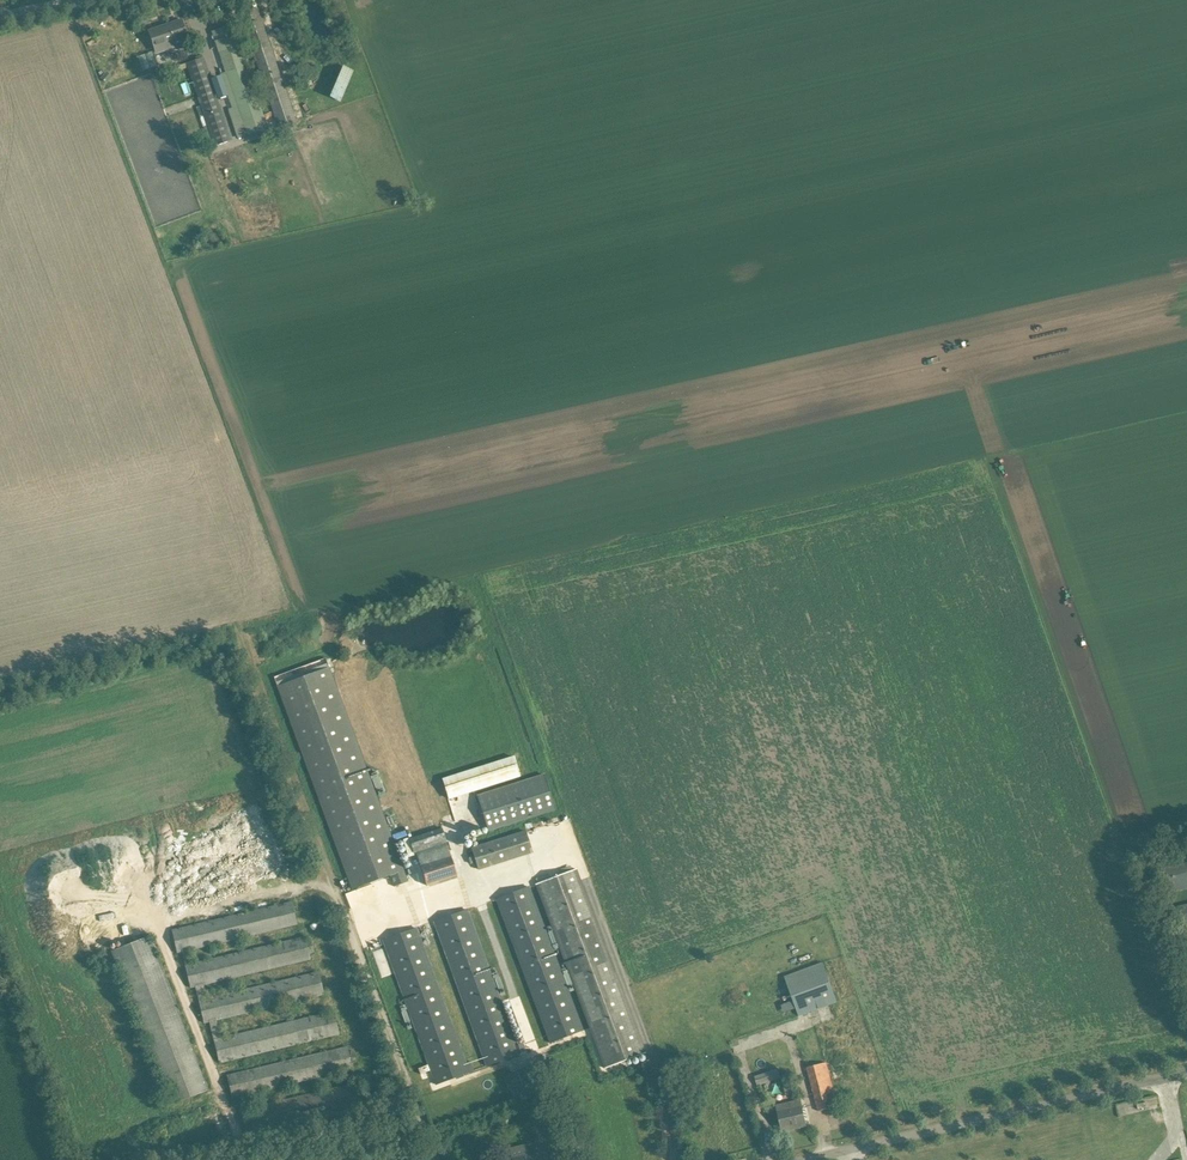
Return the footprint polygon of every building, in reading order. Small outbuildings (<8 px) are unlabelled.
[(256,62),(264,85),(258,87),(261,98),(267,96),(278,130),(295,124),(257,8),(241,14),(253,53),(246,56),(249,64),(256,62)] [(149,31),(153,42),(158,54),(190,44),(182,20),(173,23),(174,25),(160,29),(160,28),(149,31)] [(184,56),(215,146),(232,140),(201,50),(184,56)] [(152,51),(139,57),(144,71),(158,66),(152,51)] [(266,129),(245,66),(220,75),(241,137),(247,135),(266,129)] [(329,94),(362,84),(359,73),(325,83),(329,94)] [(105,74),(101,78),(106,82),(110,78),(105,74)] [(326,658),(274,677),(352,889),(390,875),(394,887),(408,882),(326,658)] [(476,795),(488,832),(555,810),(544,774),(476,795)] [(415,852),(426,885),(457,875),(442,828),(409,839),(413,852),(415,852)] [(471,848),(474,855),(468,856),(470,863),(475,861),(478,871),(534,852),(526,829),(471,848)] [(1161,864),(1168,892),(1186,888),(1186,858),(1161,864)] [(647,1057),(576,869),(535,885),(605,1068),(644,1054),(645,1058),(647,1057)] [(251,883),(253,889),(284,880),(283,874),(251,883)] [(582,1031),(529,887),(496,899),(550,1043),(582,1031)] [(192,964),(189,950),(290,927),(297,925),(292,903),(172,930),(177,953),(182,952),(185,965),(190,988),(196,986),(199,1001),(204,1023),(209,1021),(214,1040),(219,1062),(231,1060),(339,1035),(334,1012),(329,1014),(329,1013),(323,1014),(221,1038),(217,1020),(319,997),(325,995),(321,977),(320,972),(306,975),(207,999),(204,984),(303,961),(311,960),(310,954),(314,953),(312,942),(307,943),(306,937),(293,940),(192,964)] [(1179,936),(1186,934),(1186,906),(1172,909),(1179,936)] [(516,1045),(467,910),(434,922),(486,1067),(519,1055),(518,1053),(526,1050),(523,1043),(516,1045)] [(466,1064),(416,928),(383,941),(436,1085),(474,1071),(471,1062),(466,1064)] [(111,951),(171,1105),(209,1091),(149,937),(111,951)] [(823,962),(784,976),(800,1016),(838,1002),(823,962)] [(347,1047),(239,1073),(227,1075),(232,1098),(353,1069),(351,1063),(356,1062),(353,1052),(349,1053),(347,1047)] [(807,1068),(816,1100),(819,1111),(838,1106),(826,1062),(807,1068)] [(518,1094),(519,1093),(530,1090),(523,1069),(511,1073),(513,1080),(518,1094)] [(780,1069),(756,1075),(758,1083),(782,1078),(780,1069)] [(511,1073),(504,1075),(507,1082),(513,1080),(511,1073)] [(362,1085),(253,1108),(242,1110),(246,1133),(367,1107),(362,1085)] [(806,1126),(803,1114),(800,1100),(777,1106),(782,1128),(797,1125),(798,1127),(806,1126)] [(1135,1101),(1118,1104),(1120,1115),(1138,1111),(1135,1101)] [(513,1159),(554,1159),(551,1146),(528,1152),(529,1156),(513,1159)]
